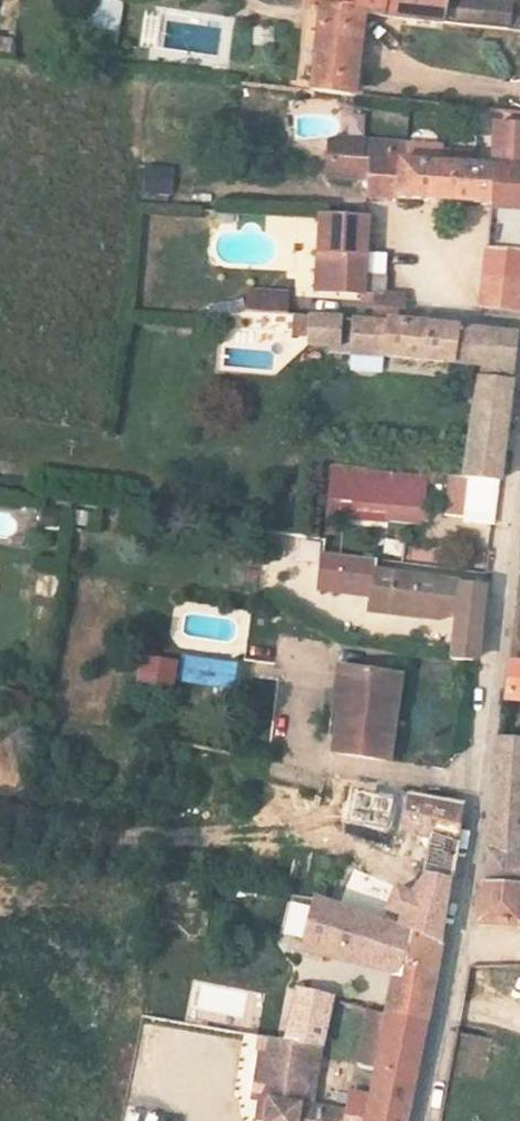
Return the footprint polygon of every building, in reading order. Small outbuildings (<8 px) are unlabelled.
[(90,35),(116,41),(124,1),(117,0),(97,0),(90,35)] [(302,5),(315,8),(305,88),(349,94),(360,15),(440,25),(442,0),(303,0),(302,5)] [(455,0),(442,0),(440,25),(475,30),(479,3),(455,0)] [(479,3),(475,30),(519,37),(519,32),(519,9),(479,3)] [(492,129),(491,164),(465,161),(465,147),(434,145),(434,160),(405,158),(406,143),(366,140),(366,155),(332,153),(330,176),(371,178),(370,194),(487,204),(482,306),(518,306),(519,246),(519,129),(492,129)] [(145,193),(168,194),(169,167),(145,166),(145,193)] [(365,218),(318,217),(316,291),(363,291),(365,218)] [(399,296),(363,291),(362,299),(369,300),(367,318),(396,322),(399,296)] [(367,318),(286,307),(284,331),(295,333),(295,341),(348,350),(348,358),(474,377),(463,480),(470,481),(500,483),(512,381),(517,338),(396,322),(367,318)] [(426,479),(354,471),(348,517),(387,522),(387,518),(420,522),(426,479)] [(500,483),(470,481),(467,521),(497,523),(498,512),(500,483)] [(400,548),(383,547),(381,566),(392,567),(397,568),(400,548)] [(381,566),(320,559),(316,595),(387,603),(388,612),(454,619),(481,622),(485,604),(488,587),(391,576),(392,567),(381,566)] [(481,622),(454,619),(448,659),(475,662),(481,622)] [(511,635),(509,655),(519,656),(519,636),(511,635)] [(176,667),(142,661),(137,694),(171,700),(176,667)] [(500,693),(519,694),(519,663),(504,662),(500,693)] [(347,668),(332,666),(325,712),(332,713),(341,714),(347,668)] [(394,674),(347,668),(341,714),(332,713),(327,753),(382,760),(394,674)] [(474,922),(519,924),(519,851),(519,843),(519,741),(495,739),(485,827),(474,922)] [(401,894),(395,924),(440,935),(447,886),(459,808),(326,788),(316,839),(388,853),(400,831),(433,835),(416,897),(401,894)] [(440,935),(395,924),(314,903),(305,955),(390,978),(385,1014),(425,1023),(434,973),(440,935)] [(385,1014),(367,1105),(311,1093),(329,1002),(296,995),(271,1120),(405,1120),(414,1077),(425,1023),(385,1014)] [(125,1120),(151,1120),(152,1114),(129,1108),(125,1120)]
